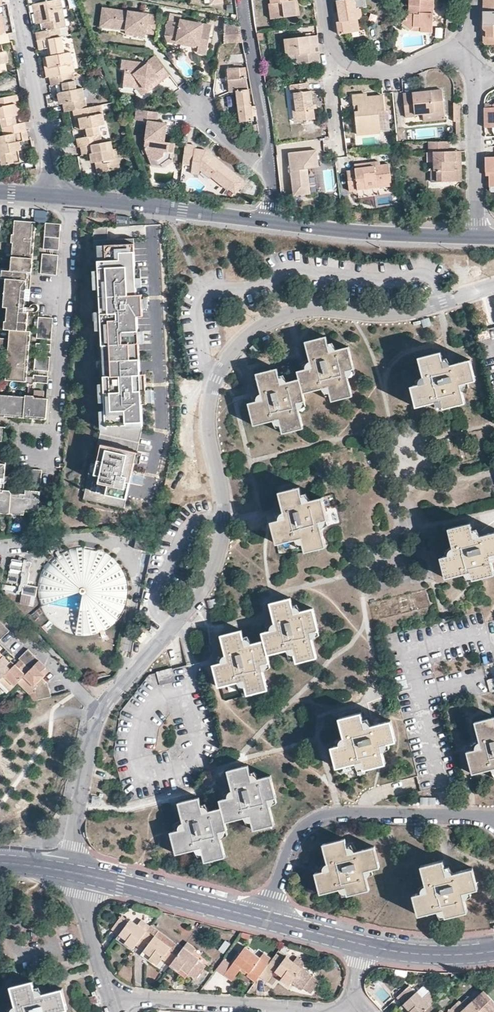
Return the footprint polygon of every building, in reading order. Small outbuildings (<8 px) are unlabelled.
[(271,1),(273,1),(275,10),(283,9),(284,15),(296,14),(295,0),(271,0),(271,1)] [(357,18),(356,8),(354,0),(337,0),(339,11),(340,20),(337,20),(338,24),(338,28),(340,33),(348,32),(359,30),(357,18)] [(430,11),(430,6),(434,6),(434,0),(410,0),(409,13),(404,20),(412,27),(415,24),(421,24),(421,29),(433,29),(433,11),(430,11)] [(482,11),(483,27),(483,39),(485,42),(493,42),(493,0),(483,0),(482,11)] [(271,1),(269,1),(271,16),(284,15),(283,9),(275,10),(273,1),(271,1)] [(36,15),(38,25),(41,24),(42,33),(34,35),(36,44),(60,39),(57,23),(63,22),(59,2),(32,7),(33,15),(36,15)] [(126,31),(126,29),(131,29),(131,32),(145,34),(155,35),(158,16),(106,9),(104,28),(126,31)] [(177,38),(177,43),(198,46),(197,51),(207,52),(211,24),(181,19),(180,23),(169,21),(166,37),(177,38)] [(240,26),(224,23),(225,42),(243,42),(240,26)] [(287,36),(290,52),(296,51),(297,61),(320,59),(318,32),(287,36)] [(46,59),(45,59),(49,79),(72,75),(69,54),(62,55),(60,39),(36,44),(38,52),(45,51),(46,59)] [(158,60),(149,67),(146,64),(122,62),(121,71),(124,71),(122,87),(134,88),(134,83),(141,84),(147,92),(155,86),(152,83),(159,78),(161,81),(169,76),(158,60)] [(252,120),(252,117),(250,106),(247,78),(245,66),(228,68),(229,91),(236,91),(241,122),(252,120)] [(308,72),(308,80),(309,80),(323,78),(322,72),(322,70),(308,72)] [(84,88),(78,89),(76,74),(72,75),(49,79),(51,87),(58,86),(59,94),(57,97),(57,98),(57,99),(60,101),(63,113),(68,113),(88,108),(84,88)] [(298,118),(316,116),(312,88),(310,88),(309,80),(308,80),(291,82),(292,90),(295,90),(295,96),(298,118)] [(134,83),(134,88),(139,89),(143,94),(147,92),(141,84),(134,83)] [(416,111),(423,110),(444,109),(442,87),(405,90),(407,114),(416,113),(416,111)] [(384,93),(367,94),(367,91),(352,93),(352,102),(354,101),(355,101),(358,101),(359,108),(355,108),(357,131),(380,129),(380,118),(379,108),(384,108),(384,93)] [(22,131),(20,121),(12,123),(11,116),(13,115),(10,96),(0,98),(0,135),(22,131)] [(14,96),(10,96),(13,115),(18,115),(14,96)] [(485,104),(485,124),(493,124),(493,100),(493,104),(485,104)] [(76,132),(81,131),(82,139),(74,141),(76,149),(78,149),(99,145),(96,128),(101,127),(97,107),(88,108),(68,113),(70,121),(74,120),(76,132)] [(423,110),(424,118),(445,117),(444,109),(423,110)] [(136,120),(148,122),(145,146),(150,159),(158,160),(164,157),(165,152),(168,152),(170,143),(166,143),(167,135),(162,134),(163,123),(157,122),(158,112),(137,110),(136,120)] [(252,137),(260,137),(258,124),(251,125),(252,137)] [(14,149),(17,148),(16,142),(24,141),(22,131),(0,135),(0,165),(16,162),(14,149)] [(434,148),(434,166),(438,166),(439,178),(459,178),(459,166),(455,166),(455,158),(461,158),(461,147),(448,148),(448,138),(429,138),(430,148),(434,148)] [(88,159),(92,158),(92,163),(95,176),(112,173),(110,161),(112,161),(110,151),(108,143),(99,145),(78,149),(79,156),(87,155),(88,159)] [(211,155),(209,158),(199,150),(194,149),(194,146),(185,145),(182,165),(192,167),(192,170),(201,171),(209,178),(211,178),(227,190),(238,176),(211,155)] [(309,191),(306,165),(319,164),(317,147),(289,150),(294,192),(309,191)] [(493,183),(493,154),(486,154),(486,168),(490,169),(490,172),(490,183),(493,183)] [(349,186),(358,185),(377,184),(392,182),(390,161),(381,162),(372,163),(372,159),(355,161),(355,166),(347,167),(349,186)] [(358,185),(358,193),(378,192),(377,184),(358,185)] [(26,314),(22,314),(25,275),(29,275),(32,225),(11,224),(10,237),(8,237),(7,246),(9,246),(7,273),(0,273),(0,281),(3,282),(0,310),(4,310),(3,323),(1,323),(1,333),(6,333),(5,341),(0,341),(0,351),(6,351),(6,360),(3,360),(3,367),(5,367),(4,383),(25,384),(29,334),(25,334),(26,314)] [(55,252),(57,226),(42,225),(40,251),(55,252)] [(92,460),(83,499),(125,508),(143,426),(134,238),(108,240),(107,227),(93,227),(103,423),(94,461),(92,460)] [(53,277),(55,257),(39,256),(37,276),(53,277)] [(27,311),(26,314),(28,314),(34,314),(35,312),(36,311),(36,308),(33,306),(32,306),(29,307),(27,311)] [(49,343),(50,321),(35,320),(34,342),(49,343)] [(491,338),(488,329),(476,332),(478,341),(491,338)] [(300,379),(303,393),(328,387),(331,401),(352,396),(346,371),(354,369),(348,347),(330,352),(326,336),(315,339),(305,342),(312,368),(298,371),(300,379)] [(48,355),(48,348),(33,346),(33,353),(48,355)] [(465,403),(460,384),(475,381),(470,360),(444,366),(441,352),(428,355),(418,357),(425,383),(410,386),(416,407),(441,400),(443,409),(465,403)] [(46,374),(47,360),(33,359),(31,373),(46,374)] [(305,401),(303,393),(300,379),(280,384),(277,368),(267,371),(256,374),(263,400),(248,403),(254,426),(279,419),(283,433),(304,428),(297,404),(305,401)] [(32,398),(32,400),(41,401),(41,393),(32,392),(32,398)] [(45,401),(41,401),(32,400),(32,398),(24,397),(24,399),(0,397),(0,419),(44,423),(45,401)] [(11,482),(14,482),(15,481),(17,479),(17,477),(17,475),(16,474),(14,474),(11,474),(10,475),(8,477),(6,476),(8,458),(5,458),(7,430),(0,430),(0,515),(24,517),(25,513),(39,514),(41,493),(26,492),(25,496),(11,494),(8,493),(3,492),(3,495),(1,494),(2,481),(11,482)] [(41,486),(42,472),(27,471),(26,486),(41,486)] [(9,482),(11,482),(2,481),(1,494),(3,495),(3,492),(4,486),(5,484),(7,483),(9,482)] [(328,519),(322,497),(304,502),(300,487),(279,492),(282,506),(285,518),(271,521),(276,544),(302,537),(305,552),(326,546),(320,521),(328,519)] [(474,537),(470,523),(448,528),(455,554),(440,557),(445,578),(470,572),(473,580),(493,574),(493,571),(490,555),(493,554),(493,532),(474,537)] [(153,538),(137,535),(134,547),(137,548),(137,549),(149,552),(153,538)] [(79,562),(79,547),(71,548),(62,550),(55,554),(48,560),(42,566),(38,574),(36,582),(35,591),(35,599),(38,608),(42,615),(47,622),(54,627),(62,632),(70,634),(78,635),(87,634),(95,632),(103,628),(110,623),(115,616),(119,608),(122,600),(123,592),(122,583),(120,575),(116,567),(110,560),(104,555),(95,550),(89,564),(79,562)] [(88,548),(79,547),(79,562),(89,564),(95,550),(90,548),(88,548)] [(5,583),(20,585),(25,586),(27,574),(21,573),(22,568),(27,569),(28,564),(8,561),(5,583)] [(25,586),(20,585),(19,596),(32,598),(33,587),(25,586)] [(264,640),(268,655),(293,648),(296,663),(317,658),(310,633),(319,630),(313,608),(294,613),(290,598),(278,601),(269,603),(276,629),(262,632),(264,640)] [(0,629),(0,638),(1,639),(10,630),(5,624),(0,629)] [(269,662),(268,655),(264,640),(245,645),(241,630),(231,632),(220,635),(227,661),(213,665),(218,687),(243,680),(247,695),(268,690),(261,665),(269,662)] [(20,657),(24,663),(25,663),(34,654),(29,649),(20,657)] [(34,654),(25,663),(31,669),(40,660),(34,654)] [(4,656),(0,660),(0,680),(6,675),(11,669),(7,665),(11,662),(4,656)] [(26,677),(35,686),(43,678),(46,675),(42,671),(44,669),(46,666),(44,663),(40,660),(31,669),(26,673),(28,675),(26,677)] [(17,664),(11,669),(6,675),(17,685),(20,682),(26,677),(28,675),(26,673),(31,669),(25,663),(24,663),(20,667),(17,664)] [(51,671),(46,666),(44,669),(42,671),(46,675),(51,671)] [(17,685),(6,675),(0,680),(12,691),(17,685)] [(35,686),(26,677),(20,682),(32,694),(38,692),(36,687),(35,686)] [(34,701),(41,700),(53,698),(48,683),(43,678),(35,686),(36,687),(38,692),(32,694),(34,701)] [(381,745),(396,741),(391,720),(364,727),(361,712),(339,718),(346,743),(331,747),(336,768),(361,761),(363,769),(386,763),(381,745)] [(474,722),(481,748),(466,751),(472,774),(493,768),(493,717),(474,722)] [(220,800),(222,807),(225,822),(250,816),(254,830),(275,825),(268,800),(276,798),(271,775),(252,780),(248,765),(227,770),(234,796),(220,800)] [(225,822),(222,807),(203,812),(199,797),(178,802),(185,828),(170,832),(176,854),(201,848),(205,862),(225,857),(219,832),(227,830),(225,822)] [(380,867),(374,846),(349,853),(345,838),(323,844),(329,869),(315,873),(320,894),(345,887),(347,896),(369,890),(364,871),(380,867)] [(478,888),(473,868),(447,874),(443,860),(421,866),(427,891),(413,894),(418,915),(442,909),(445,917),(467,911),(462,892),(478,888)] [(123,942),(131,948),(135,943),(145,931),(136,924),(129,918),(128,920),(120,914),(110,927),(125,939),(123,942)] [(140,919),(136,924),(145,931),(146,930),(149,926),(140,919)] [(173,941),(169,946),(161,940),(154,934),(153,936),(146,930),(145,931),(135,943),(149,955),(148,957),(156,963),(161,957),(170,964),(183,947),(174,940),(173,941)] [(165,935),(161,940),(169,946),(173,941),(165,935)] [(221,953),(228,944),(222,940),(216,948),(221,953)] [(195,947),(187,941),(183,947),(191,953),(195,947)] [(259,975),(269,963),(259,956),(244,945),(230,963),(223,972),(231,978),(240,968),(241,966),(249,972),(247,974),(255,980),(259,975)] [(191,953),(183,947),(170,964),(178,970),(180,968),(195,979),(205,966),(198,960),(199,958),(191,953)] [(269,963),(272,958),(263,951),(259,956),(269,963)] [(283,959),(276,953),(272,958),(269,963),(259,975),(266,981),(274,971),(282,977),(281,979),(287,984),(290,981),(299,988),(300,987),(310,975),(301,968),(293,962),(286,956),(283,959)] [(297,957),(293,962),(301,968),(304,963),(297,957)] [(216,967),(223,972),(230,963),(223,958),(216,967)] [(240,968),(247,974),(249,972),(241,966),(240,968)] [(317,981),(310,975),(300,987),(308,993),(317,981)] [(45,993),(36,995),(34,985),(33,981),(10,986),(15,1005),(17,1011),(16,1011),(57,1011),(60,1011),(67,1009),(62,988),(45,993)] [(421,997),(429,1006),(433,1002),(434,1002),(437,999),(423,985),(416,992),(421,997)] [(429,1006),(421,997),(416,992),(415,993),(408,986),(396,997),(408,1011),(407,1011),(423,1011),(429,1006)] [(492,1011),(493,1011),(493,1002),(483,990),(480,993),(473,1000),(465,1007),(459,1011),(491,1011),(492,1011)] [(437,1002),(442,1008),(450,1000),(444,994),(437,1002)] [(465,1007),(473,1000),(469,996),(461,1002),(465,1007)] [(461,1002),(453,1010),(456,1011),(459,1011),(465,1007),(461,1002)]
